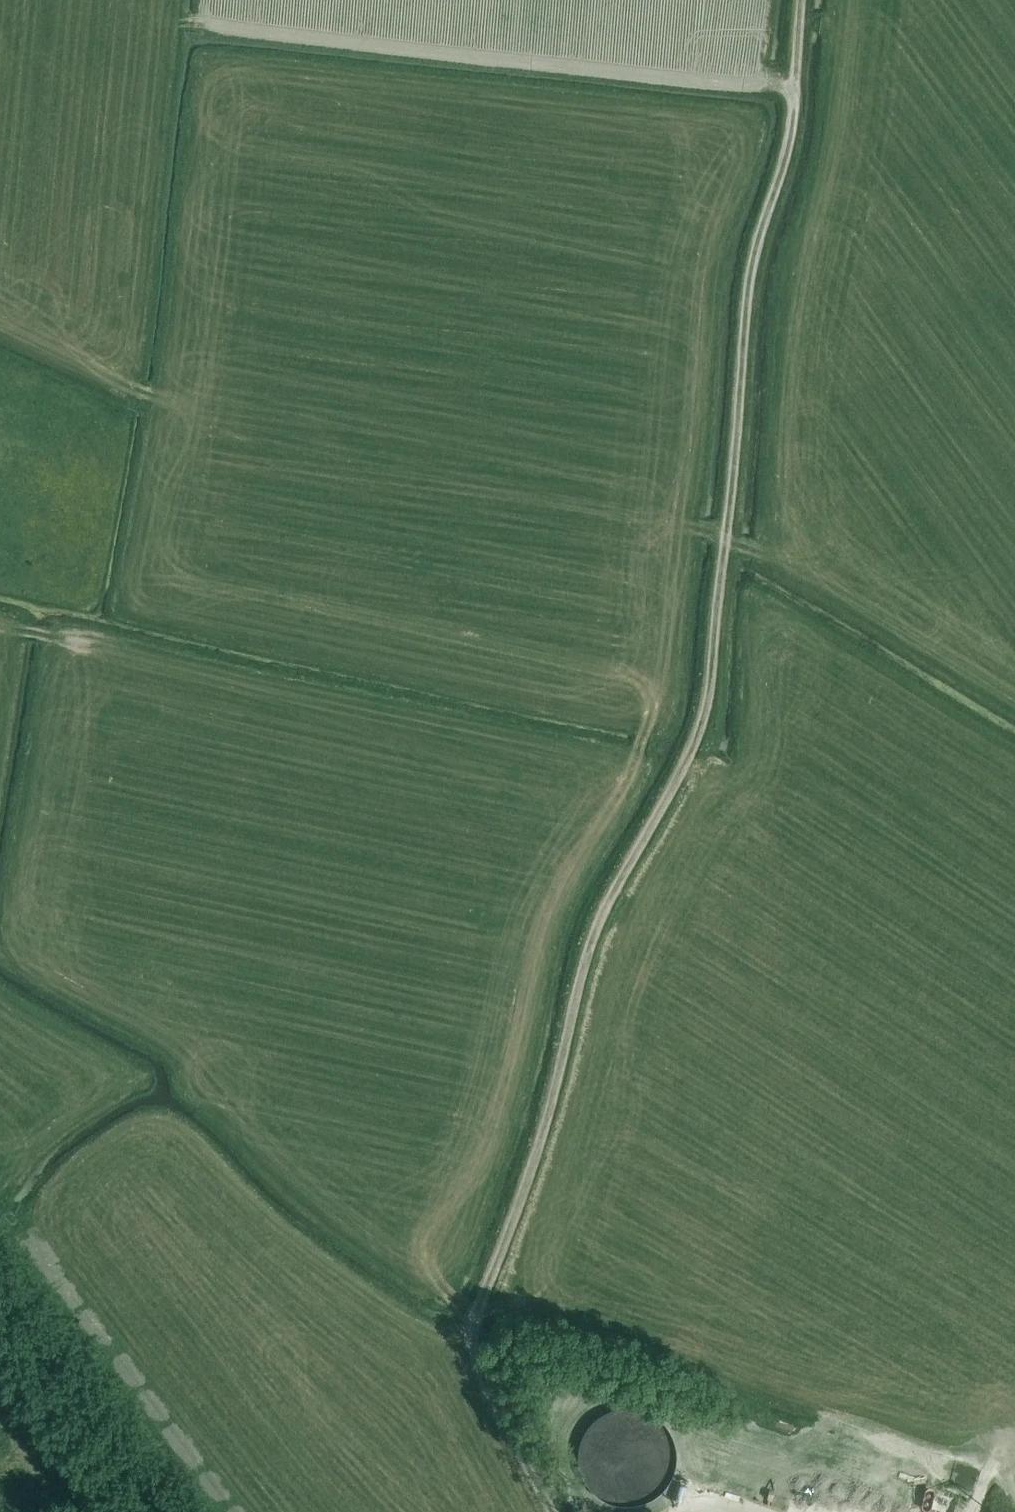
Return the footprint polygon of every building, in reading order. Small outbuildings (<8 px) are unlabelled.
[(581,1484),(581,1487),(580,1490),(580,1494),(580,1497),(580,1500),(581,1504),(582,1507),(583,1510),(584,1511),(652,1511),(654,1508),(655,1505),(655,1501),(656,1498),(656,1495),(656,1491),(655,1488),(654,1485),(653,1482),(652,1479),(650,1476),(649,1473),(646,1470),(644,1468),(642,1465),(639,1463),(636,1462),(633,1460),(630,1459),(627,1458),(623,1457),(620,1457),(617,1457),(613,1457),(610,1458),(607,1459),(604,1460),(600,1461),(598,1463),(595,1465),(592,1467),(590,1469),(588,1472),(586,1475),(584,1478),(583,1481),(581,1484)]
